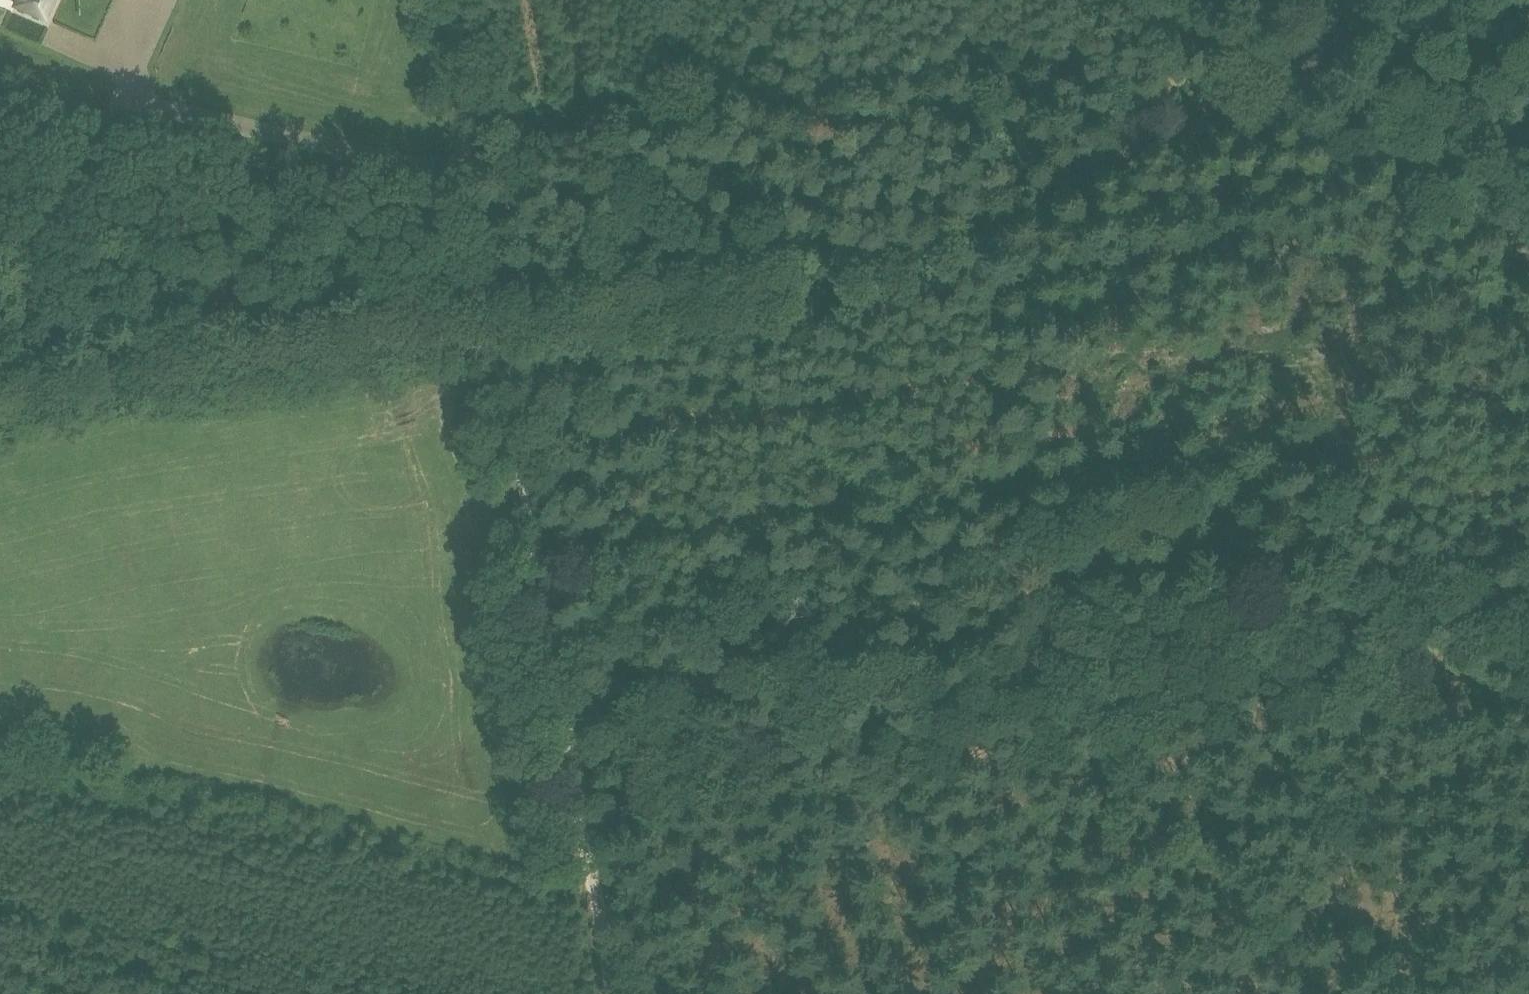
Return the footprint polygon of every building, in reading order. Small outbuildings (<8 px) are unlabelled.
[(44,19),(53,0),(18,0),(15,6),(44,19)]
